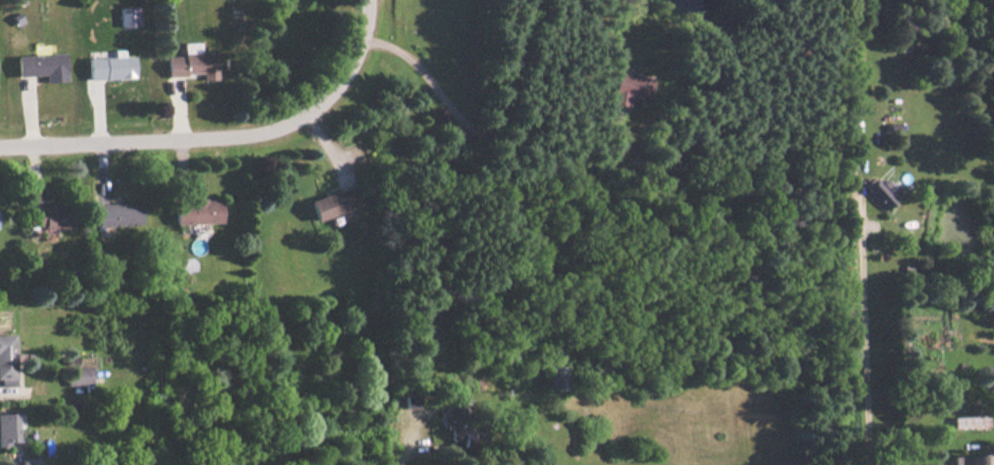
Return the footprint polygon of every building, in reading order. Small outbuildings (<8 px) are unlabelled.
[(66,81),(64,52),(16,55),(17,75),(45,74),(45,82),(66,81)] [(167,77),(215,75),(214,52),(166,54),(167,77)] [(89,56),(89,78),(133,78),(133,56),(89,56)] [(610,104),(647,109),(651,77),(615,72),(610,104)] [(883,210),(901,192),(881,172),(863,190),(883,210)] [(308,199),(314,219),(360,206),(355,186),(308,199)] [(178,222),(221,222),(221,199),(178,199),(178,222)] [(139,203),(96,203),(96,225),(139,225),(139,203)] [(25,227),(72,226),(72,205),(24,205),(25,227)] [(14,386),(14,335),(0,335),(0,386),(14,386)] [(564,390),(564,366),(549,366),(549,390),(564,390)] [(91,367),(66,367),(66,386),(91,386),(91,367)] [(465,444),(465,408),(443,408),(443,444),(465,444)] [(17,444),(17,413),(0,413),(0,444),(17,444)] [(951,454),(951,464),(993,464),(993,454),(951,454)]
